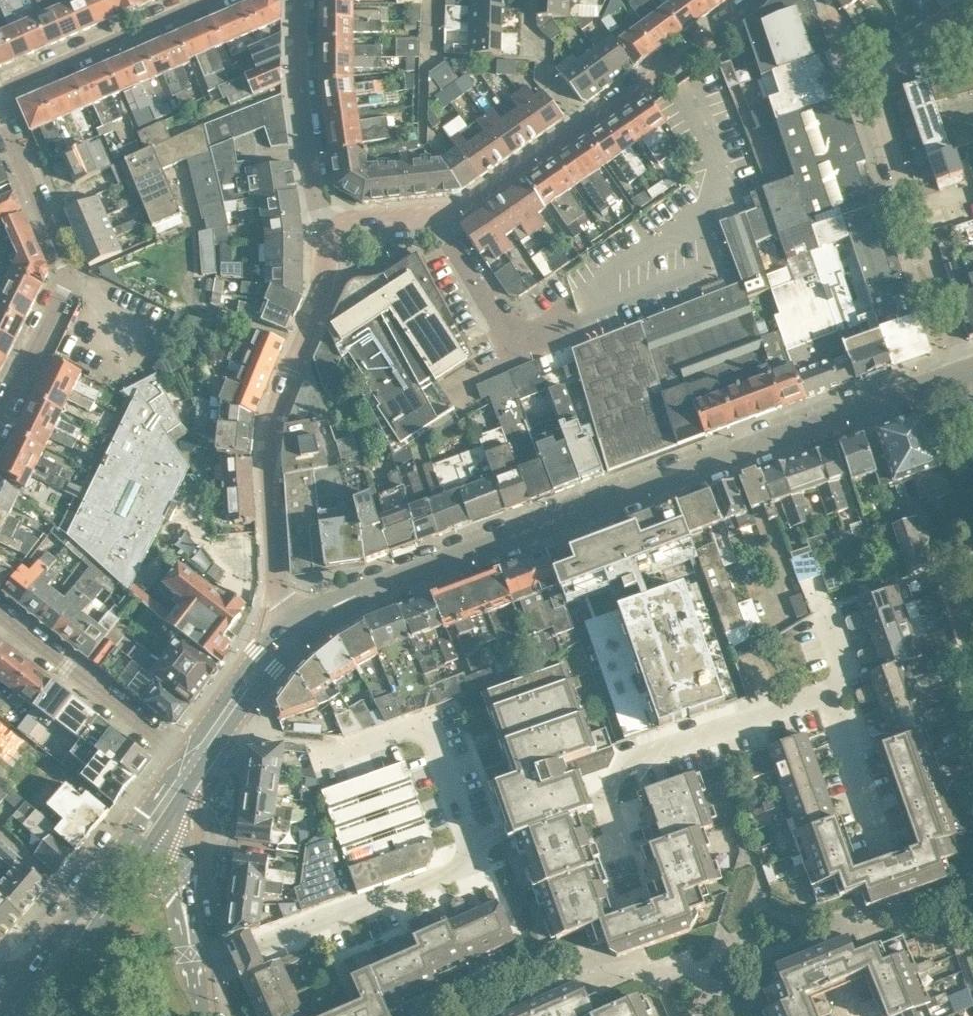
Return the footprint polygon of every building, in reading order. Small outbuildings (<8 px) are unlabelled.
[(11,3),(10,0),(5,0),(0,2),(0,6),(0,7),(10,29),(5,32),(17,60),(33,53),(11,3)] [(37,17),(30,20),(21,0),(10,0),(11,3),(33,53),(49,46),(37,17)] [(43,15),(37,17),(49,46),(65,39),(49,0),(36,0),(43,15)] [(65,39),(81,32),(69,3),(68,0),(49,0),(65,39)] [(69,3),(81,32),(97,25),(86,0),(75,0),(75,1),(69,3)] [(97,25),(113,18),(105,0),(86,0),(97,25)] [(113,18),(132,10),(128,0),(105,0),(113,18)] [(132,10),(150,3),(149,0),(128,0),(132,10)] [(281,20),(281,3),(278,0),(257,0),(241,7),(252,32),(281,20)] [(470,8),(502,9),(502,0),(470,0),(470,8)] [(537,27),(540,30),(553,20),(552,19),(553,16),(576,17),(581,17),(580,5),(598,5),(598,0),(538,0),(538,16),(537,27)] [(601,21),(602,22),(610,16),(611,15),(624,6),(619,0),(612,0),(603,18),(601,21)] [(645,22),(639,27),(657,51),(670,41),(640,0),(629,0),(645,22)] [(652,0),(640,0),(670,41),(684,31),(666,7),(660,11),(652,0)] [(683,0),(671,0),(672,2),(666,7),(684,31),(698,21),(683,0)] [(698,21),(711,11),(703,0),(683,0),(698,21)] [(724,0),(703,0),(711,11),(725,1),(724,0)] [(830,54),(813,5),(817,2),(815,0),(781,0),(744,26),(747,36),(750,45),(756,61),(761,77),(830,54)] [(845,9),(857,0),(838,0),(845,9)] [(932,0),(922,0),(912,7),(923,23),(940,12),(932,0)] [(943,10),(958,0),(936,0),(943,10)] [(353,10),(353,3),(321,4),(321,21),(381,21),(387,21),(387,10),(381,10),(353,10)] [(415,10),(409,10),(409,21),(417,21),(421,21),(422,4),(415,4),(415,10)] [(224,44),(227,43),(252,32),(241,7),(213,19),(224,44)] [(502,9),(470,8),(455,7),(446,7),(445,29),(469,30),(469,31),(501,32),(502,9)] [(581,17),(576,17),(575,21),(581,31),(593,22),(593,18),(581,17)] [(224,44),(213,19),(195,27),(220,86),(230,82),(215,48),(224,44)] [(901,23),(908,33),(914,29),(908,19),(901,23)] [(553,20),(540,30),(546,35),(558,26),(553,20)] [(381,31),(381,21),(321,21),(321,39),(353,38),(353,31),(381,31)] [(409,21),(406,21),(405,29),(417,29),(417,21),(409,21)] [(894,27),(901,37),(908,33),(901,23),(894,27)] [(558,26),(546,35),(552,40),(562,32),(558,26)] [(220,86),(195,27),(179,33),(190,60),(197,57),(205,76),(211,90),(218,87),(220,86)] [(635,66),(657,51),(639,27),(617,42),(635,66)] [(453,46),(453,53),(469,54),(501,54),(501,32),(469,31),(469,44),(453,44),(453,46)] [(1,67),(17,60),(5,32),(0,34),(0,65),(1,67)] [(191,62),(190,60),(179,33),(161,41),(188,105),(195,102),(189,88),(192,87),(183,66),(191,62)] [(246,63),(238,66),(242,77),(251,73),(282,60),(281,36),(250,49),(253,57),(245,60),(246,63)] [(617,79),(635,66),(617,42),(612,36),(595,49),(617,79)] [(353,38),(321,39),(321,56),(381,56),(381,45),(353,46),(353,38)] [(396,57),(405,57),(414,57),(420,57),(420,39),(396,39),(396,57)] [(876,54),(882,50),(883,49),(876,40),(869,44),(876,54)] [(188,105),(161,41),(145,48),(157,77),(164,74),(173,96),(177,94),(183,108),(188,105)] [(239,46),(230,50),(233,56),(242,53),(239,46)] [(155,120),(173,112),(168,102),(160,106),(158,101),(149,80),(157,77),(145,48),(127,56),(155,120)] [(595,49),(578,62),(600,92),(617,79),(595,49)] [(830,54),(761,77),(764,87),(770,104),(762,107),(768,125),(776,122),(844,98),(830,54)] [(127,56),(108,64),(120,93),(131,89),(139,108),(132,110),(139,127),(155,120),(127,56)] [(353,76),(353,75),(353,67),(381,67),(381,56),(321,56),(321,80),(353,76)] [(405,57),(405,71),(414,70),(414,57),(405,57)] [(220,86),(218,87),(223,99),(227,97),(230,105),(253,96),(282,84),(282,60),(251,73),(242,77),(230,82),(220,86)] [(497,60),(497,74),(506,74),(507,61),(497,60)] [(451,104),(469,91),(461,80),(459,81),(445,61),(429,73),(443,92),(451,104)] [(516,61),(507,61),(506,74),(516,75),(516,61)] [(586,102),(600,92),(578,62),(562,74),(561,75),(582,101),(586,102)] [(120,93),(108,64),(91,71),(112,122),(122,117),(113,96),(120,93)] [(972,91),(972,69),(964,72),(970,92),(972,91)] [(91,71),(74,79),(87,108),(93,105),(102,126),(96,129),(99,136),(103,135),(115,129),(112,122),(91,71)] [(955,73),(953,74),(959,95),(970,92),(964,72),(961,73),(956,74),(955,73)] [(414,74),(404,75),(405,90),(414,89),(414,74)] [(947,98),(959,95),(953,74),(949,75),(941,78),(947,98)] [(467,75),(461,80),(469,91),(476,86),(467,75)] [(353,79),(353,76),(321,80),(321,83),(324,100),(384,92),(382,81),(354,85),(353,79)] [(941,78),(927,82),(934,102),(947,98),(941,78)] [(74,79),(59,85),(80,133),(85,145),(96,140),(91,129),(89,129),(81,110),(87,108),(74,79)] [(904,87),(904,89),(912,111),(934,103),(934,102),(927,82),(926,80),(905,87),(904,87)] [(59,85),(42,92),(54,122),(61,136),(68,153),(85,145),(80,133),(59,85)] [(564,118),(543,92),(536,98),(528,86),(520,91),(547,130),(564,118)] [(530,142),(547,130),(520,91),(511,98),(519,109),(511,115),(530,142)] [(42,92),(19,102),(31,131),(40,127),(47,142),(54,139),(61,157),(64,155),(68,153),(61,136),(54,122),(42,92)] [(326,118),(357,114),(356,106),(357,106),(385,102),(384,92),(324,100),(326,118)] [(444,109),(451,104),(443,92),(436,98),(444,109)] [(284,107),(282,94),(257,104),(259,111),(284,107)] [(648,96),(633,106),(668,157),(676,151),(662,131),(660,128),(666,123),(652,103),(648,96)] [(776,122),(795,178),(811,220),(841,210),(867,290),(892,367),(930,353),(882,211),(872,214),(857,167),(867,164),(844,98),(776,122)] [(934,103),(912,111),(920,134),(943,126),(934,103)] [(265,127),(263,123),(259,111),(257,104),(246,108),(254,131),(265,127)] [(633,106),(618,117),(637,144),(644,139),(660,162),(668,157),(633,106)] [(284,107),(259,111),(263,123),(286,119),(284,107)] [(440,124),(428,107),(428,121),(433,128),(440,124)] [(254,131),(246,108),(236,112),(244,135),(254,131)] [(530,142),(511,115),(502,121),(494,110),(486,115),(513,154),(530,142)] [(236,112),(225,116),(234,139),(244,135),(236,112)] [(357,114),(326,118),(327,120),(328,132),(329,135),(389,127),(387,117),(358,120),(357,114)] [(495,166),(513,154),(486,115),(477,121),(468,128),(495,166)] [(225,116),(215,120),(224,143),(234,139),(225,116)] [(631,148),(637,144),(618,117),(603,127),(638,178),(647,171),(631,148)] [(287,131),(286,119),(263,123),(265,127),(267,135),(287,131)] [(210,148),(224,143),(215,120),(204,124),(210,148)] [(172,139),(164,121),(137,133),(145,151),(172,139)] [(957,126),(963,146),(972,142),(972,138),(968,122),(957,126)] [(172,139),(145,151),(125,160),(137,190),(138,191),(142,200),(153,227),(182,215),(163,169),(187,158),(197,157),(211,154),(210,148),(204,124),(172,139)] [(451,140),(459,151),(478,178),(495,166),(468,128),(467,126),(459,132),(460,133),(451,140)] [(943,126),(920,134),(928,158),(951,150),(944,130),(943,126)] [(957,126),(944,130),(951,150),(963,146),(957,126)] [(389,127),(329,135),(332,154),(363,149),(362,143),(391,139),(389,127)] [(638,178),(603,127),(588,137),(607,165),(613,160),(629,184),(638,178)] [(271,147),(289,144),(287,131),(267,135),(271,147)] [(588,137),(571,149),(610,206),(613,210),(619,206),(611,196),(613,194),(597,171),(607,165),(588,137)] [(68,153),(64,155),(76,183),(112,168),(111,166),(99,139),(96,140),(85,145),(68,153)] [(140,149),(136,140),(123,146),(126,155),(140,149)] [(363,149),(332,154),(336,188),(337,188),(357,200),(363,204),(461,193),(461,190),(442,163),(437,166),(380,173),(368,174),(366,158),(377,156),(424,148),(418,141),(363,149)] [(126,155),(123,146),(122,143),(109,149),(114,160),(126,155)] [(610,206),(606,200),(571,149),(556,159),(575,187),(580,184),(600,213),(610,206)] [(951,150),(928,158),(935,178),(935,177),(936,181),(945,178),(953,175),(962,172),(956,154),(952,155),(951,150)] [(459,151),(442,163),(461,190),(478,178),(459,151)] [(9,180),(0,159),(0,184),(9,180)] [(541,170),(576,220),(584,215),(568,192),(575,187),(556,159),(541,170)] [(125,160),(111,166),(112,168),(119,185),(125,182),(133,179),(125,160)] [(224,172),(216,173),(224,204),(238,202),(297,193),(292,163),(251,169),(250,161),(238,163),(223,165),(224,172)] [(214,164),(193,169),(205,219),(208,230),(214,229),(228,227),(229,227),(226,213),(224,204),(216,173),(214,164)] [(541,170),(526,180),(545,207),(550,203),(574,237),(583,230),(576,220),(541,170)] [(678,172),(663,182),(667,189),(683,178),(678,172)] [(953,175),(957,185),(965,182),(962,172),(953,175)] [(953,175),(945,178),(948,188),(957,185),(953,175)] [(787,261),(811,253),(821,249),(811,220),(795,178),(765,187),(763,188),(764,191),(778,235),(787,261)] [(945,178),(936,181),(940,190),(948,188),(945,178)] [(133,179),(125,182),(131,194),(138,191),(137,190),(133,179)] [(546,209),(545,207),(526,180),(509,192),(537,231),(545,226),(537,215),(546,209)] [(667,189),(662,181),(647,191),(652,199),(667,189)] [(641,207),(652,199),(647,191),(632,201),(635,205),(641,207)] [(742,284),(741,285),(746,299),(748,298),(771,290),(755,244),(778,235),(764,191),(751,196),(757,211),(720,224),(742,284)] [(493,203),(503,217),(513,232),(520,243),(537,231),(509,192),(493,203)] [(22,209),(15,193),(14,193),(0,199),(0,221),(22,209)] [(297,193),(238,202),(239,211),(260,208),(262,222),(264,222),(264,221),(300,216),(298,202),(297,197),(297,194),(297,193)] [(98,197),(65,211),(73,230),(106,215),(98,197)] [(513,232),(503,217),(493,203),(477,214),(504,254),(512,248),(505,237),(513,232)] [(892,367),(867,290),(841,210),(811,220),(821,249),(811,253),(818,273),(854,378),(855,380),(892,367)] [(464,223),(460,225),(461,227),(463,230),(480,254),(488,248),(496,259),(504,254),(477,214),(464,223)] [(17,251),(36,242),(24,215),(5,223),(17,251)] [(106,215),(73,230),(80,248),(114,233),(113,229),(106,215)] [(300,216),(264,221),(264,222),(265,242),(303,243),(303,235),(300,216)] [(136,220),(124,225),(127,232),(139,227),(136,220)] [(965,224),(952,228),(955,236),(968,232),(970,238),(972,237),(972,221),(965,224)] [(951,224),(941,227),(946,239),(955,236),(952,228),(951,224)] [(127,232),(124,225),(113,229),(114,233),(80,248),(88,266),(122,252),(116,237),(127,232)] [(228,227),(214,229),(214,239),(229,237),(228,227)] [(20,257),(14,269),(29,277),(30,275),(44,282),(49,272),(36,242),(17,251),(20,257)] [(303,243),(265,242),(266,264),(303,265),(303,243)] [(547,246),(539,251),(540,253),(554,273),(562,267),(555,257),(547,246)] [(406,248),(398,254),(404,262),(412,256),(406,248)] [(233,252),(221,252),(221,262),(233,262),(233,252)] [(562,252),(555,257),(562,267),(570,262),(562,252)] [(963,256),(972,287),(972,253),(963,256)] [(404,263),(390,272),(386,275),(382,276),(377,278),(373,279),(368,279),(364,279),(355,281),(346,290),(327,330),(341,356),(374,418),(393,457),(410,448),(409,446),(427,435),(422,429),(438,419),(423,391),(437,382),(472,359),(473,358),(417,254),(404,263)] [(233,262),(221,262),(221,275),(242,278),(242,263),(233,262)] [(967,293),(956,262),(945,265),(955,298),(969,340),(972,339),(972,291),(967,293)] [(511,263),(495,275),(508,295),(519,297),(530,290),(523,279),(511,263)] [(303,265),(266,264),(267,282),(303,294),(303,265)] [(34,303),(42,286),(29,280),(30,278),(29,278),(29,277),(14,269),(10,278),(0,273),(0,287),(34,303)] [(791,360),(805,399),(841,385),(840,383),(854,378),(818,273),(771,290),(780,314),(775,316),(791,360)] [(530,274),(523,279),(530,290),(537,284),(530,274)] [(216,278),(214,290),(224,292),(226,280),(216,278)] [(242,281),(241,293),(268,296),(266,301),(296,315),(303,298),(303,294),(267,282),(267,283),(242,281)] [(712,433),(756,417),(782,407),(765,363),(769,361),(767,357),(761,339),(762,339),(757,324),(748,298),(746,299),(741,285),(588,343),(573,349),(577,365),(580,375),(580,377),(608,473),(712,433)] [(9,317),(11,314),(25,321),(34,303),(0,287),(0,312),(9,317)] [(214,290),(211,304),(216,306),(220,308),(224,292),(214,290)] [(239,300),(238,313),(248,316),(248,315),(259,320),(289,332),(296,315),(266,301),(262,310),(239,300)] [(16,340),(24,324),(24,322),(25,321),(11,314),(9,317),(0,312),(0,333),(16,340)] [(189,316),(190,319),(195,333),(202,331),(205,319),(189,316)] [(205,319),(202,331),(218,335),(221,322),(205,319)] [(757,324),(762,339),(769,336),(764,321),(757,324)] [(238,343),(243,345),(278,359),(285,341),(257,330),(243,327),(238,343)] [(315,357),(314,357),(314,358),(325,392),(341,356),(327,330),(323,338),(325,339),(319,347),(318,348),(321,350),(315,357)] [(7,358),(16,340),(0,333),(0,355),(7,358)] [(762,339),(761,339),(767,357),(769,361),(765,363),(782,407),(805,399),(791,360),(779,365),(769,336),(762,339)] [(158,374),(159,377),(181,367),(172,344),(155,370),(157,374),(158,374)] [(278,359),(243,345),(240,352),(233,349),(229,360),(232,361),(243,366),(271,377),(278,359)] [(43,376),(95,402),(99,393),(77,382),(81,374),(52,359),(52,358),(51,358),(43,376)] [(232,361),(226,375),(224,379),(263,395),(271,377),(243,366),(232,361)] [(535,361),(509,371),(520,401),(546,390),(535,361)] [(208,364),(194,369),(199,382),(213,377),(208,364)] [(577,365),(564,370),(567,379),(580,375),(577,365)] [(310,366),(286,427),(316,422),(328,420),(326,414),(311,366),(310,366)] [(502,429),(530,501),(554,492),(531,430),(520,401),(509,371),(487,380),(503,428),(502,429)] [(103,569),(119,584),(128,592),(129,591),(132,585),(131,585),(139,569),(139,570),(140,568),(139,568),(147,553),(148,552),(148,551),(155,536),(156,536),(156,535),(156,534),(163,519),(164,519),(165,518),(164,517),(172,502),(173,501),(172,501),(180,485),(181,484),(180,484),(188,468),(189,468),(189,467),(189,466),(169,436),(183,426),(159,377),(158,374),(157,374),(120,393),(127,396),(136,400),(127,417),(118,436),(108,454),(99,473),(89,492),(77,516),(67,537),(67,538),(70,541),(86,555),(103,569)] [(34,393),(33,395),(64,410),(64,408),(69,400),(91,410),(95,402),(43,376),(34,393)] [(227,385),(225,390),(221,400),(223,401),(255,415),(263,395),(224,379),(223,383),(227,385)] [(565,386),(547,393),(557,420),(581,483),(604,474),(592,441),(586,443),(565,386)] [(33,396),(25,413),(77,439),(81,430),(59,419),(63,411),(64,410),(33,395),(33,396)] [(127,396),(119,413),(127,417),(136,400),(127,396)] [(223,401),(222,407),(211,406),(212,400),(192,398),(198,413),(196,423),(220,425),(221,424),(254,428),(255,415),(223,401)] [(16,431),(15,433),(45,447),(46,446),(50,438),(72,449),(77,439),(25,413),(16,431)] [(127,417),(119,413),(117,413),(108,432),(118,436),(127,417)] [(877,433),(865,437),(880,488),(895,483),(898,492),(906,489),(903,480),(914,476),(921,498),(928,495),(930,500),(951,493),(926,418),(925,416),(877,433)] [(557,420),(531,430),(554,492),(581,483),(557,420)] [(286,427),(283,458),(284,475),(312,470),(328,467),(316,422),(286,427)] [(220,425),(196,423),(195,433),(208,434),(208,436),(218,438),(217,451),(251,455),(254,428),(221,424),(220,425)] [(506,510),(530,501),(502,429),(477,437),(481,447),(482,448),(506,510)] [(99,450),(100,450),(108,454),(118,436),(108,432),(99,450)] [(14,434),(6,451),(58,477),(63,468),(40,457),(44,449),(45,447),(15,433),(14,434)] [(339,452),(356,448),(352,435),(335,440),(339,452)] [(848,442),(839,445),(863,516),(875,512),(869,492),(880,488),(865,437),(862,438),(848,442)] [(836,446),(817,453),(828,485),(838,512),(849,508),(839,481),(847,478),(836,446)] [(490,516),(503,511),(506,510),(482,448),(481,447),(466,452),(490,516)] [(354,502),(357,516),(365,563),(389,554),(377,519),(376,515),(362,467),(356,448),(339,452),(343,464),(354,502)] [(410,448),(393,457),(398,469),(414,459),(410,448)] [(100,450),(91,470),(99,473),(108,454),(100,450)] [(0,463),(0,471),(12,477),(10,481),(25,488),(31,476),(85,501),(89,492),(82,488),(58,477),(6,451),(0,463)] [(490,516),(466,452),(450,458),(472,523),(490,516)] [(817,453),(781,465),(797,513),(800,519),(809,516),(807,510),(809,507),(806,499),(803,498),(802,494),(809,491),(818,488),(828,485),(817,453)] [(223,481),(223,488),(237,487),(237,484),(253,483),(251,460),(235,461),(235,458),(221,459),(221,466),(210,467),(211,481),(223,481)] [(472,523),(450,458),(434,464),(437,473),(455,529),(472,523)] [(433,462),(423,465),(435,498),(428,501),(439,535),(455,529),(437,473),(434,464),(433,462)] [(365,563),(357,516),(354,502),(343,464),(328,467),(312,470),(318,504),(320,524),(309,525),(312,570),(365,563)] [(781,465),(761,472),(772,504),(781,501),(786,517),(797,513),(781,465)] [(405,487),(398,469),(387,474),(391,490),(376,494),(382,513),(376,515),(377,519),(389,554),(417,543),(409,507),(405,487)] [(82,488),(89,492),(99,473),(91,470),(82,488)] [(318,504),(312,470),(284,475),(291,569),(301,568),(302,571),(312,570),(309,525),(320,524),(318,504)] [(772,504),(761,472),(757,473),(755,470),(743,475),(744,478),(740,480),(744,490),(747,499),(751,511),(752,510),(755,517),(766,512),(769,520),(777,518),(772,504)] [(439,535),(428,501),(418,472),(408,476),(418,504),(409,507),(417,543),(439,535)] [(8,517),(13,505),(25,511),(28,505),(0,479),(0,513),(8,517)] [(734,482),(709,491),(736,562),(745,585),(747,584),(755,581),(746,558),(750,557),(740,531),(741,531),(740,528),(749,524),(750,526),(756,524),(751,510),(746,512),(734,482)] [(237,487),(223,488),(225,517),(233,516),(234,523),(252,521),(254,521),(255,521),(253,483),(237,484),(237,487)] [(677,504),(692,543),(711,593),(731,585),(724,566),(736,562),(709,491),(677,504)] [(691,544),(692,543),(677,504),(546,553),(561,592),(562,592),(567,605),(696,557),(691,544)] [(68,512),(58,531),(67,538),(67,537),(77,516),(68,512)] [(23,543),(33,548),(39,539),(27,534),(19,530),(22,524),(8,517),(0,513),(0,532),(23,543)] [(926,545),(930,538),(923,534),(918,536),(911,517),(893,525),(902,552),(921,546),(926,545)] [(866,534),(862,521),(849,525),(851,530),(854,538),(866,534)] [(50,533),(66,547),(70,541),(67,538),(58,531),(54,527),(50,533)] [(835,532),(826,535),(830,546),(854,538),(851,530),(845,532),(845,530),(835,534),(835,532)] [(27,555),(33,548),(23,543),(0,532),(0,542),(19,551),(27,555)] [(807,540),(809,547),(811,553),(814,552),(830,546),(826,535),(826,534),(807,540)] [(951,539),(940,543),(945,558),(956,554),(951,539)] [(82,561),(86,555),(70,541),(66,547),(82,561)] [(928,566),(921,546),(902,552),(906,563),(907,565),(910,573),(911,572),(928,566)] [(790,553),(792,559),(811,553),(809,547),(790,553)] [(23,566),(3,592),(20,605),(55,560),(46,552),(31,572),(23,566)] [(799,583),(822,574),(814,552),(811,553),(792,559),(790,560),(799,583)] [(561,592),(546,553),(528,560),(563,653),(580,643),(570,615),(561,592)] [(55,592),(35,617),(54,632),(103,569),(86,555),(82,561),(90,567),(65,599),(56,592),(55,592)] [(55,560),(20,605),(35,617),(55,592),(56,592),(49,587),(58,575),(65,567),(55,560)] [(528,560),(500,570),(517,614),(523,629),(530,646),(539,667),(563,653),(528,560)] [(14,571),(1,561),(0,563),(0,590),(14,571)] [(129,591),(128,592),(136,599),(141,603),(182,635),(222,666),(227,658),(222,654),(235,638),(228,632),(241,616),(239,614),(244,608),(230,597),(225,603),(197,582),(196,576),(188,570),(183,571),(179,568),(166,586),(171,590),(170,591),(179,598),(175,604),(181,608),(173,618),(134,587),(130,592),(129,591)] [(103,569),(54,632),(73,647),(92,621),(84,615),(104,589),(111,595),(116,588),(119,584),(103,569)] [(500,570),(475,580),(492,623),(498,638),(498,639),(513,633),(507,618),(517,614),(500,570)] [(841,587),(844,586),(844,585),(840,576),(825,581),(829,592),(835,590),(842,588),(841,587)] [(475,580),(456,587),(470,619),(476,633),(481,644),(498,638),(492,623),(475,580)] [(119,584),(116,588),(126,596),(128,592),(119,584)] [(847,617),(846,621),(847,625),(914,602),(907,584),(859,600),(863,610),(857,612),(858,614),(847,617)] [(725,631),(731,648),(762,629),(752,600),(738,604),(731,585),(711,593),(725,631)] [(689,715),(690,717),(726,705),(685,586),(618,609),(660,727),(683,720),(682,718),(689,715)] [(456,587),(431,596),(443,627),(444,629),(455,624),(458,633),(457,634),(472,674),(491,667),(481,644),(476,633),(470,619),(456,587)] [(92,621),(73,647),(89,659),(105,639),(118,622),(136,599),(128,592),(126,596),(116,608),(114,606),(111,611),(99,626),(92,621)] [(801,594),(790,598),(797,618),(808,613),(801,594)] [(431,595),(397,608),(412,645),(437,705),(454,699),(459,697),(470,693),(471,694),(486,688),(497,684),(491,667),(472,674),(466,677),(464,673),(442,682),(438,674),(440,673),(428,642),(438,639),(434,630),(443,627),(431,596),(431,595)] [(914,602),(847,625),(848,629),(852,631),(863,627),(863,629),(869,627),(871,635),(921,617),(915,602),(914,602)] [(364,621),(393,691),(403,716),(435,705),(437,705),(412,645),(397,608),(364,621)] [(946,610),(936,613),(941,625),(950,622),(946,610)] [(859,651),(857,655),(859,659),(916,638),(927,634),(921,617),(871,635),(875,644),(869,646),(870,648),(859,651)] [(364,621),(337,636),(355,667),(363,681),(373,698),(393,691),(364,621)] [(139,645),(137,647),(124,636),(128,630),(118,622),(105,639),(115,648),(190,706),(222,666),(182,635),(161,663),(139,645)] [(335,638),(314,655),(342,698),(354,691),(352,688),(363,681),(355,667),(337,636),(335,638)] [(922,655),(916,638),(859,659),(860,663),(864,665),(875,661),(875,663),(880,661),(883,669),(917,657),(922,655)] [(115,648),(105,639),(89,659),(100,668),(115,648)] [(14,652),(11,650),(0,641),(0,670),(14,652)] [(115,648),(100,668),(173,725),(176,725),(179,721),(190,706),(115,648)] [(0,670),(0,682),(3,684),(0,687),(0,694),(7,699),(33,666),(14,652),(0,670)] [(362,731),(349,708),(342,698),(314,655),(296,672),(319,706),(330,701),(344,736),(345,736),(362,731)] [(857,697),(914,677),(923,674),(917,657),(883,669),(869,673),(873,683),(867,685),(868,686),(858,690),(856,694),(856,696),(857,697)] [(34,708),(53,682),(33,666),(7,699),(19,709),(25,701),(34,708)] [(539,888),(596,867),(596,865),(590,850),(594,848),(592,842),(588,843),(587,840),(578,816),(587,813),(581,794),(575,779),(582,777),(585,770),(601,764),(608,768),(614,754),(612,747),(613,747),(612,745),(606,728),(585,735),(582,725),(594,721),(591,711),(578,715),(570,691),(582,687),(579,677),(566,682),(561,668),(503,688),(488,693),(493,706),(480,711),(484,721),(496,717),(503,736),(504,740),(503,741),(492,745),(495,755),(503,752),(508,750),(512,761),(503,764),(485,771),(497,806),(503,805),(508,819),(508,820),(508,821),(509,822),(514,836),(514,837),(514,838),(516,837),(520,836),(539,888)] [(274,703),(280,721),(319,706),(296,672),(296,673),(274,703)] [(858,699),(858,701),(862,703),(873,700),(873,701),(879,700),(882,708),(920,694),(914,677),(857,697),(858,699)] [(34,708),(43,715),(54,724),(56,721),(73,698),(53,682),(34,708)] [(958,686),(947,690),(951,702),(953,701),(962,698),(958,686)] [(386,722),(403,716),(393,691),(373,698),(386,722)] [(868,728),(869,731),(926,711),(920,694),(882,708),(885,717),(880,719),(880,720),(869,724),(868,728)] [(56,721),(81,741),(82,740),(110,763),(113,759),(136,777),(151,758),(74,698),(73,698),(56,721)] [(363,701),(349,708),(362,731),(377,725),(363,701)] [(34,708),(30,714),(40,721),(43,715),(34,708)] [(891,733),(894,742),(920,732),(940,725),(934,708),(926,711),(869,731),(870,736),(874,737),(885,734),(885,735),(891,733)] [(30,714),(18,729),(28,736),(40,721),(30,714)] [(948,840),(957,836),(920,732),(894,742),(877,747),(881,757),(880,757),(881,759),(870,763),(869,767),(871,774),(875,776),(886,772),(886,774),(887,774),(893,791),(892,791),(893,793),(882,797),(880,801),(883,808),(887,810),(898,806),(898,808),(899,808),(905,825),(904,825),(905,827),(894,831),(892,835),(895,842),(899,844),(910,840),(912,845),(898,850),(876,858),(871,859),(858,864),(847,835),(846,831),(841,818),(836,820),(837,820),(799,834),(800,838),(809,863),(798,867),(801,876),(812,872),(817,884),(811,886),(818,905),(866,888),(872,905),(881,902),(947,879),(950,872),(955,870),(960,858),(959,855),(954,857),(948,840)] [(765,774),(776,770),(775,765),(813,752),(807,734),(769,748),(774,762),(763,766),(765,774)] [(81,741),(71,754),(89,768),(82,777),(80,776),(79,777),(115,805),(136,777),(113,759),(110,763),(82,740),(81,741)] [(249,749),(246,770),(286,775),(287,764),(282,763),(283,750),(305,752),(306,746),(284,744),(249,749)] [(775,765),(776,770),(781,782),(819,769),(813,752),(775,765)] [(370,775),(358,779),(322,792),(333,823),(357,891),(358,894),(426,870),(436,850),(405,762),(370,775)] [(763,766),(751,770),(754,778),(765,774),(763,766)] [(785,796),(774,800),(777,808),(780,807),(788,804),(787,799),(825,786),(819,769),(781,782),(785,796)] [(288,787),(289,775),(286,775),(246,770),(243,793),(277,797),(279,786),(288,787)] [(637,794),(643,812),(639,813),(641,819),(645,818),(655,845),(700,832),(713,827),(694,774),(637,794)] [(0,788),(0,804),(5,799),(12,790),(4,783),(0,788)] [(68,785),(42,814),(59,829),(56,832),(76,851),(109,812),(83,789),(78,795),(68,785)] [(313,802),(310,787),(303,786),(301,801),(313,802)] [(788,804),(780,807),(784,819),(793,816),(831,803),(825,786),(787,799),(788,804)] [(12,790),(5,799),(18,811),(12,816),(44,844),(34,855),(57,875),(76,851),(56,832),(59,829),(42,814),(14,788),(12,790)] [(243,793),(240,815),(292,822),(293,810),(276,808),(277,797),(243,793)] [(777,808),(774,800),(763,803),(766,812),(777,808)] [(789,842),(800,838),(799,834),(837,820),(836,820),(831,803),(793,816),(797,830),(786,834),(789,842)] [(292,822),(240,815),(237,839),(278,844),(278,845),(280,832),(290,834),(292,822)] [(318,819),(305,820),(305,838),(319,826),(318,819)] [(294,888),(299,903),(302,911),(357,891),(333,823),(306,847),(300,886),(294,888)] [(641,850),(647,867),(643,869),(645,875),(649,874),(659,901),(717,882),(700,832),(655,845),(641,850)] [(789,842),(786,834),(775,838),(778,846),(789,842)] [(0,866),(0,896),(22,916),(49,885),(0,840),(0,857),(4,861),(0,866)] [(233,867),(232,876),(283,882),(292,883),(294,882),(296,872),(267,869),(269,858),(235,853),(234,859),(233,867)] [(659,901),(652,904),(651,902),(640,896),(635,908),(635,910),(626,913),(614,917),(604,889),(608,888),(606,882),(602,883),(596,867),(539,888),(557,939),(586,929),(591,927),(597,945),(606,942),(610,953),(617,957),(629,953),(647,946),(691,931),(694,924),(690,912),(714,904),(712,897),(710,893),(708,886),(717,883),(717,882),(659,901)] [(790,880),(801,876),(798,867),(787,871),(788,874),(790,880)] [(232,876),(229,901),(263,905),(264,893),(281,896),(283,882),(232,876)] [(497,948),(503,946),(515,940),(503,913),(502,911),(500,908),(498,901),(497,902),(495,897),(492,891),(487,890),(485,891),(491,904),(480,909),(497,948)] [(3,940),(3,939),(22,916),(0,896),(0,937),(3,940)] [(463,899),(458,897),(456,898),(462,912),(468,909),(463,899)] [(456,915),(462,912),(456,898),(453,899),(451,904),(456,915)] [(236,965),(241,977),(249,995),(287,978),(283,968),(298,962),(301,957),(298,951),(265,966),(262,959),(260,955),(249,930),(260,926),(263,905),(229,901),(225,939),(228,946),(236,965)] [(283,918),(294,915),(302,912),(302,911),(299,903),(278,903),(283,918)] [(480,909),(464,916),(482,955),(497,948),(480,909)] [(430,913),(426,911),(423,912),(429,926),(435,924),(430,913)] [(423,929),(429,926),(423,912),(420,914),(418,919),(423,929)] [(466,962),(482,955),(464,916),(447,924),(466,966),(467,965),(466,962)] [(447,924),(431,931),(449,973),(466,966),(447,924)] [(434,980),(449,973),(431,931),(413,938),(418,949),(432,981),(434,980)] [(401,935),(395,938),(401,952),(404,951),(406,946),(401,935)] [(824,989),(833,985),(838,983),(855,976),(858,975),(868,971),(905,956),(905,955),(910,953),(906,942),(903,935),(864,951),(856,954),(849,938),(826,947),(776,967),(772,975),(767,977),(762,987),(763,992),(769,990),(774,1009),(805,996),(824,989)] [(401,952),(395,938),(388,941),(393,951),(398,953),(401,952)] [(418,949),(403,956),(422,999),(439,991),(434,980),(432,981),(418,949)] [(367,950),(359,953),(366,967),(370,965),(372,960),(367,950)] [(361,970),(366,967),(359,953),(353,956),(351,957),(356,967),(361,970)] [(403,956),(387,963),(406,1006),(422,999),(403,956)] [(910,968),(905,956),(868,971),(875,988),(912,973),(910,968)] [(936,967),(935,963),(933,958),(921,963),(925,972),(936,967)] [(387,963),(372,970),(389,1013),(406,1006),(387,963)] [(921,963),(910,968),(912,973),(914,977),(925,972),(921,963)] [(322,981),(337,975),(334,968),(324,973),(321,978),(322,981)] [(389,1013),(372,970),(352,979),(362,1002),(351,1007),(340,1012),(340,1013),(333,1015),(390,1015),(389,1013)] [(875,988),(882,1005),(919,990),(913,977),(914,977),(912,973),(875,988)] [(339,980),(337,975),(322,981),(323,983),(328,985),(339,980)] [(287,978),(249,995),(256,1012),(295,995),(287,978)] [(638,998),(610,1010),(604,1013),(597,996),(588,999),(583,988),(580,987),(576,985),(555,995),(506,1015),(646,1015),(638,998)] [(948,996),(950,1001),(955,1013),(972,1006),(972,1002),(968,988),(948,996)] [(923,1002),(919,990),(882,1005),(886,1015),(901,1015),(925,1006),(923,1002)] [(946,992),(935,997),(938,1005),(950,1001),(946,992)] [(256,1012),(258,1015),(292,1015),(302,1012),(295,995),(256,1012)] [(340,1012),(351,1007),(346,996),(339,999),(337,1005),(340,1012)] [(829,1002),(825,1000),(814,1004),(814,1003),(809,1005),(805,996),(774,1009),(765,1012),(766,1015),(805,1015),(831,1006),(829,1002)] [(901,1015),(930,1015),(927,1010),(938,1005),(935,997),(924,1002),(925,1006),(901,1015)] [(831,1006),(805,1015),(823,1015),(830,1013),(832,1009),(831,1006)]
